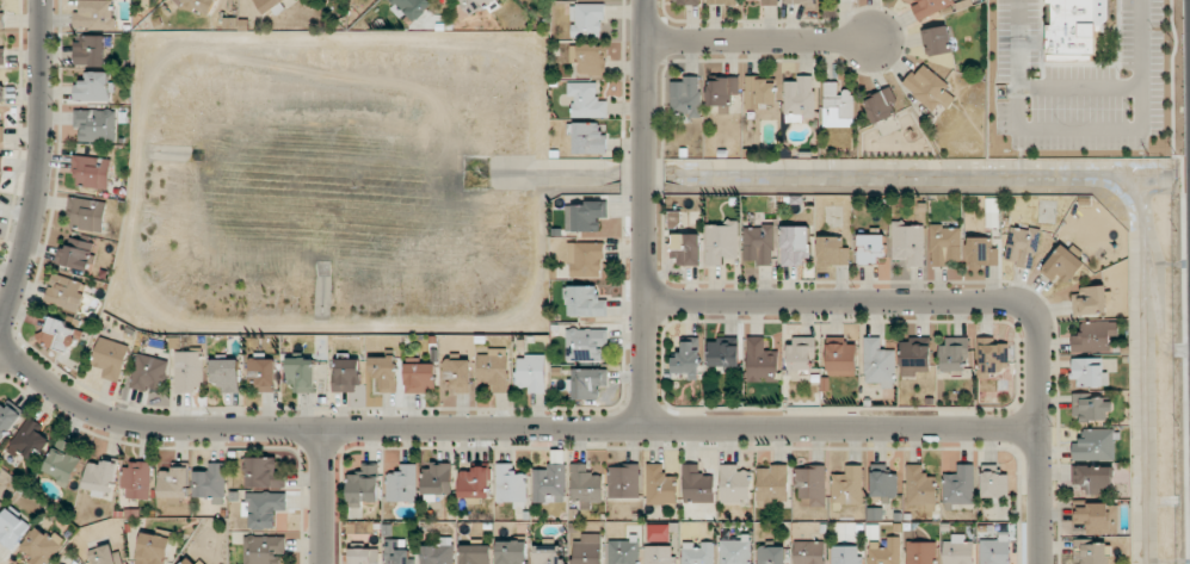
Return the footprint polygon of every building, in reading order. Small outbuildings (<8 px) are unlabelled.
[(79,11),(75,11),(75,29),(113,29),(113,0),(79,0),(79,11)] [(218,0),(186,0),(184,4),(210,17),(218,0)] [(265,14),(286,0),(255,0),(265,14)] [(416,22),(434,3),(430,0),(392,0),(416,22)] [(471,17),(497,0),(460,0),(471,17)] [(912,6),(918,21),(956,3),(955,0),(916,0),(917,4),(912,6)] [(1047,60),(1097,60),(1097,31),(1109,31),(1109,0),(1047,0),(1047,60)] [(603,4),(571,4),(570,20),(573,20),(573,37),(603,37),(603,4)] [(931,57),(953,51),(946,25),(924,30),(931,57)] [(106,66),(106,36),(77,35),(76,66),(106,66)] [(571,45),(572,72),(607,70),(605,44),(571,45)] [(904,85),(939,117),(955,98),(946,89),(949,86),(923,63),(904,85)] [(75,82),(74,101),(112,101),(112,72),(88,72),(88,83),(75,82)] [(672,82),(672,118),(701,119),(702,76),(684,76),(684,82),(672,82)] [(785,122),(802,122),(802,117),(814,117),(815,76),(798,76),(798,82),(785,81),(785,122)] [(708,106),(719,106),(719,112),(732,112),(733,98),(739,98),(739,79),(708,78),(708,106)] [(746,109),(759,109),(759,103),(777,103),(776,79),(746,79),(746,109)] [(598,82),(568,82),(568,96),(573,96),(574,118),(609,117),(609,101),(598,101),(598,82)] [(854,127),(855,90),(840,90),(840,82),(824,82),(824,127),(854,127)] [(901,112),(889,88),(863,100),(875,124),(901,112)] [(116,141),(116,109),(74,110),(74,128),(79,127),(80,142),(116,141)] [(608,153),(608,132),(600,132),(600,122),(575,122),(575,154),(608,153)] [(112,160),(75,154),(71,175),(79,176),(78,185),(108,190),(112,160)] [(106,201),(70,198),(67,227),(104,230),(106,201)] [(996,227),(996,218),(998,218),(999,200),(987,200),(986,227),(996,227)] [(567,203),(567,232),(600,231),(599,217),(608,217),(608,202),(567,203)] [(706,265),(724,265),(724,258),(738,259),(739,220),(726,220),(726,225),(706,225),(706,265)] [(924,266),(925,226),(903,225),(903,221),(893,221),(892,260),(909,260),(909,266),(924,266)] [(774,226),(744,226),(745,260),(758,260),(758,265),(775,265),(774,226)] [(809,226),(782,227),(782,264),(810,264),(809,226)] [(961,226),(931,226),(931,265),(962,265),(961,226)] [(1040,230),(1010,226),(1006,260),(1017,261),(1016,267),(1036,269),(1040,230)] [(674,265),(701,265),(700,233),(674,234),(674,265)] [(885,234),(858,234),(858,262),(885,262),(885,234)] [(818,266),(849,264),(849,247),(843,247),(843,236),(817,237),(818,266)] [(998,265),(999,249),(989,249),(990,238),(969,237),(968,265),(998,265)] [(90,270),(95,243),(70,238),(67,250),(60,249),(57,264),(90,270)] [(600,276),(600,259),(606,259),(605,242),(569,243),(570,277),(600,276)] [(1053,281),(1058,275),(1068,284),(1085,263),(1062,244),(1040,271),(1053,281)] [(45,302),(79,314),(89,284),(54,273),(45,302)] [(598,285),(568,286),(568,317),(607,316),(607,299),(598,299),(598,285)] [(1074,315),(1108,314),(1107,285),(1084,286),(1084,294),(1073,294),(1074,315)] [(53,318),(44,343),(73,354),(82,329),(53,318)] [(1111,351),(1110,335),(1119,335),(1118,321),(1081,322),(1081,334),(1072,334),(1072,352),(1111,351)] [(813,336),(789,337),(790,370),(814,369),(813,336)] [(130,345),(100,337),(92,366),(104,369),(102,377),(120,382),(130,345)] [(765,337),(747,337),(748,382),(779,381),(778,351),(765,351),(765,337)] [(882,337),(865,337),(865,382),(882,383),(882,388),(894,388),(895,349),(881,349),(882,337)] [(968,337),(942,337),(942,371),(968,372),(968,337)] [(1010,379),(1009,343),(994,344),(994,337),(979,338),(980,380),(1010,379)] [(931,339),(902,338),(901,376),(915,376),(915,371),(930,372),(931,339)] [(672,372),(690,373),(690,379),(699,379),(700,340),(684,340),(683,356),(673,355),(672,372)] [(709,366),(723,366),(723,372),(739,372),(740,344),(709,343),(709,366)] [(828,344),(827,375),(857,376),(858,343),(842,343),(842,344),(828,344)] [(478,354),(479,381),(493,381),(493,393),(510,392),(508,348),(489,349),(490,354),(478,354)] [(203,351),(175,351),(176,392),(203,391),(203,351)] [(131,385),(161,393),(169,361),(139,353),(131,385)] [(546,393),(547,356),(518,355),(517,387),(528,387),(527,392),(546,393)] [(370,357),(370,377),(380,377),(381,392),(398,392),(397,356),(370,357)] [(276,359),(249,358),(249,391),(275,391),(276,359)] [(290,393),(315,392),(314,358),(289,358),(290,393)] [(1073,358),(1074,387),(1109,386),(1109,371),(1102,371),(1101,358),(1073,358)] [(222,393),(240,392),(239,359),(211,360),(212,383),(222,383),(222,393)] [(335,392),(360,391),(359,359),(334,359),(335,392)] [(445,359),(444,392),(471,392),(472,360),(445,359)] [(406,393),(427,393),(427,388),(436,388),(436,363),(405,364),(406,393)] [(574,400),(600,399),(600,386),(609,386),(609,369),(573,369),(574,400)] [(1073,396),(1073,421),(1111,420),(1111,396),(1073,396)] [(6,407),(0,402),(0,437),(3,440),(24,416),(10,403),(6,407)] [(7,451),(18,458),(21,453),(37,462),(51,439),(39,432),(43,425),(29,416),(7,451)] [(1116,459),(1115,429),(1082,429),(1082,443),(1073,443),(1073,459),(1116,459)] [(71,452),(74,445),(60,438),(43,471),(69,484),(82,458),(71,452)] [(286,487),(286,471),(278,471),(278,457),(247,457),(247,487),(286,487)] [(111,494),(118,465),(91,458),(83,487),(111,494)] [(150,463),(122,463),(122,489),(126,489),(126,498),(149,499),(150,463)] [(194,471),(194,497),(212,497),(212,504),(225,504),(225,463),(209,463),(209,471),(194,471)] [(424,501),(438,501),(438,494),(452,493),(452,463),(432,463),(432,468),(424,468),(424,501)] [(497,502),(526,502),(526,474),(515,473),(515,463),(497,463),(497,502)] [(648,504),(676,503),(676,474),(664,474),(664,463),(647,463),(648,504)] [(700,464),(684,463),(684,502),(714,503),(715,474),(700,474),(700,464)] [(348,474),(349,507),(362,507),(362,502),(379,502),(379,464),(361,465),(361,474),(348,474)] [(387,501),(416,502),(417,464),(400,464),(400,473),(387,473),(387,501)] [(534,502),(567,502),(566,464),(547,464),(547,469),(533,469),(534,502)] [(603,502),(602,473),(588,474),(588,464),(571,464),(572,503),(603,502)] [(640,465),(609,464),(609,497),(640,498),(640,465)] [(721,502),(749,502),(749,471),(738,471),(738,464),(722,464),(721,502)] [(907,507),(936,507),(936,474),(923,474),(923,464),(908,464),(907,507)] [(974,464),(957,464),(958,474),(943,474),(944,505),(975,505),(974,464)] [(863,503),(863,465),(846,465),(846,474),(832,474),(832,504),(863,503)] [(459,497),(490,498),(492,467),(472,466),(472,471),(460,471),(459,497)] [(788,466),(758,467),(758,502),(789,502),(788,466)] [(1114,492),(1113,466),(1076,466),(1076,485),(1087,485),(1088,492),(1114,492)] [(825,507),(826,468),(795,467),(795,488),(802,488),(801,507),(825,507)] [(871,473),(872,498),(898,497),(897,472),(871,473)] [(1010,497),(1009,472),(982,473),(983,497),(1010,497)] [(286,492),(248,493),(248,529),(276,529),(276,510),(287,510),(286,492)] [(1088,534),(1119,534),(1119,505),(1073,504),(1073,524),(1088,524),(1088,534)] [(31,525),(9,508),(0,519),(0,537),(14,548),(31,525)] [(649,542),(670,541),(670,524),(648,525),(649,542)] [(29,563),(48,563),(67,541),(55,531),(50,537),(37,526),(21,547),(33,557),(28,563),(29,563)] [(170,537),(141,533),(137,563),(167,563),(170,537)] [(981,563),(1010,563),(1010,533),(1000,533),(1000,539),(981,540),(981,563)] [(276,554),(285,554),(285,536),(246,536),(246,563),(275,563),(276,554)] [(573,536),(573,563),(600,563),(601,536),(573,536)] [(901,536),(888,537),(888,548),(879,548),(879,541),(868,541),(869,563),(901,563),(901,536)] [(454,537),(440,537),(440,546),(422,545),(422,563),(454,563),(454,537)] [(720,563),(751,563),(752,538),(721,537),(720,563)] [(974,542),(964,542),(963,537),(943,537),(944,563),(975,563),(974,542)] [(416,558),(409,558),(409,540),(386,539),(386,563),(416,563),(416,558)] [(640,539),(610,539),(609,563),(639,563),(640,539)] [(794,541),(795,563),(826,563),(826,540),(794,541)] [(1108,540),(1075,541),(1075,563),(1108,563),(1108,540)] [(498,541),(497,563),(527,563),(527,541),(498,541)] [(937,541),(906,542),(907,563),(937,563),(937,541)] [(715,544),(694,544),(694,542),(682,542),(683,563),(715,563),(715,544)] [(95,563),(121,563),(117,543),(91,549),(95,563)] [(461,545),(461,563),(491,563),(491,545),(461,545)] [(564,546),(535,546),(535,563),(563,563),(564,546)] [(646,546),(646,563),(675,563),(675,546),(646,546)] [(786,546),(758,547),(759,563),(787,563),(786,546)] [(863,556),(859,556),(858,546),(832,546),(832,563),(863,563),(863,556)] [(351,548),(351,563),(380,563),(380,549),(351,548)]
